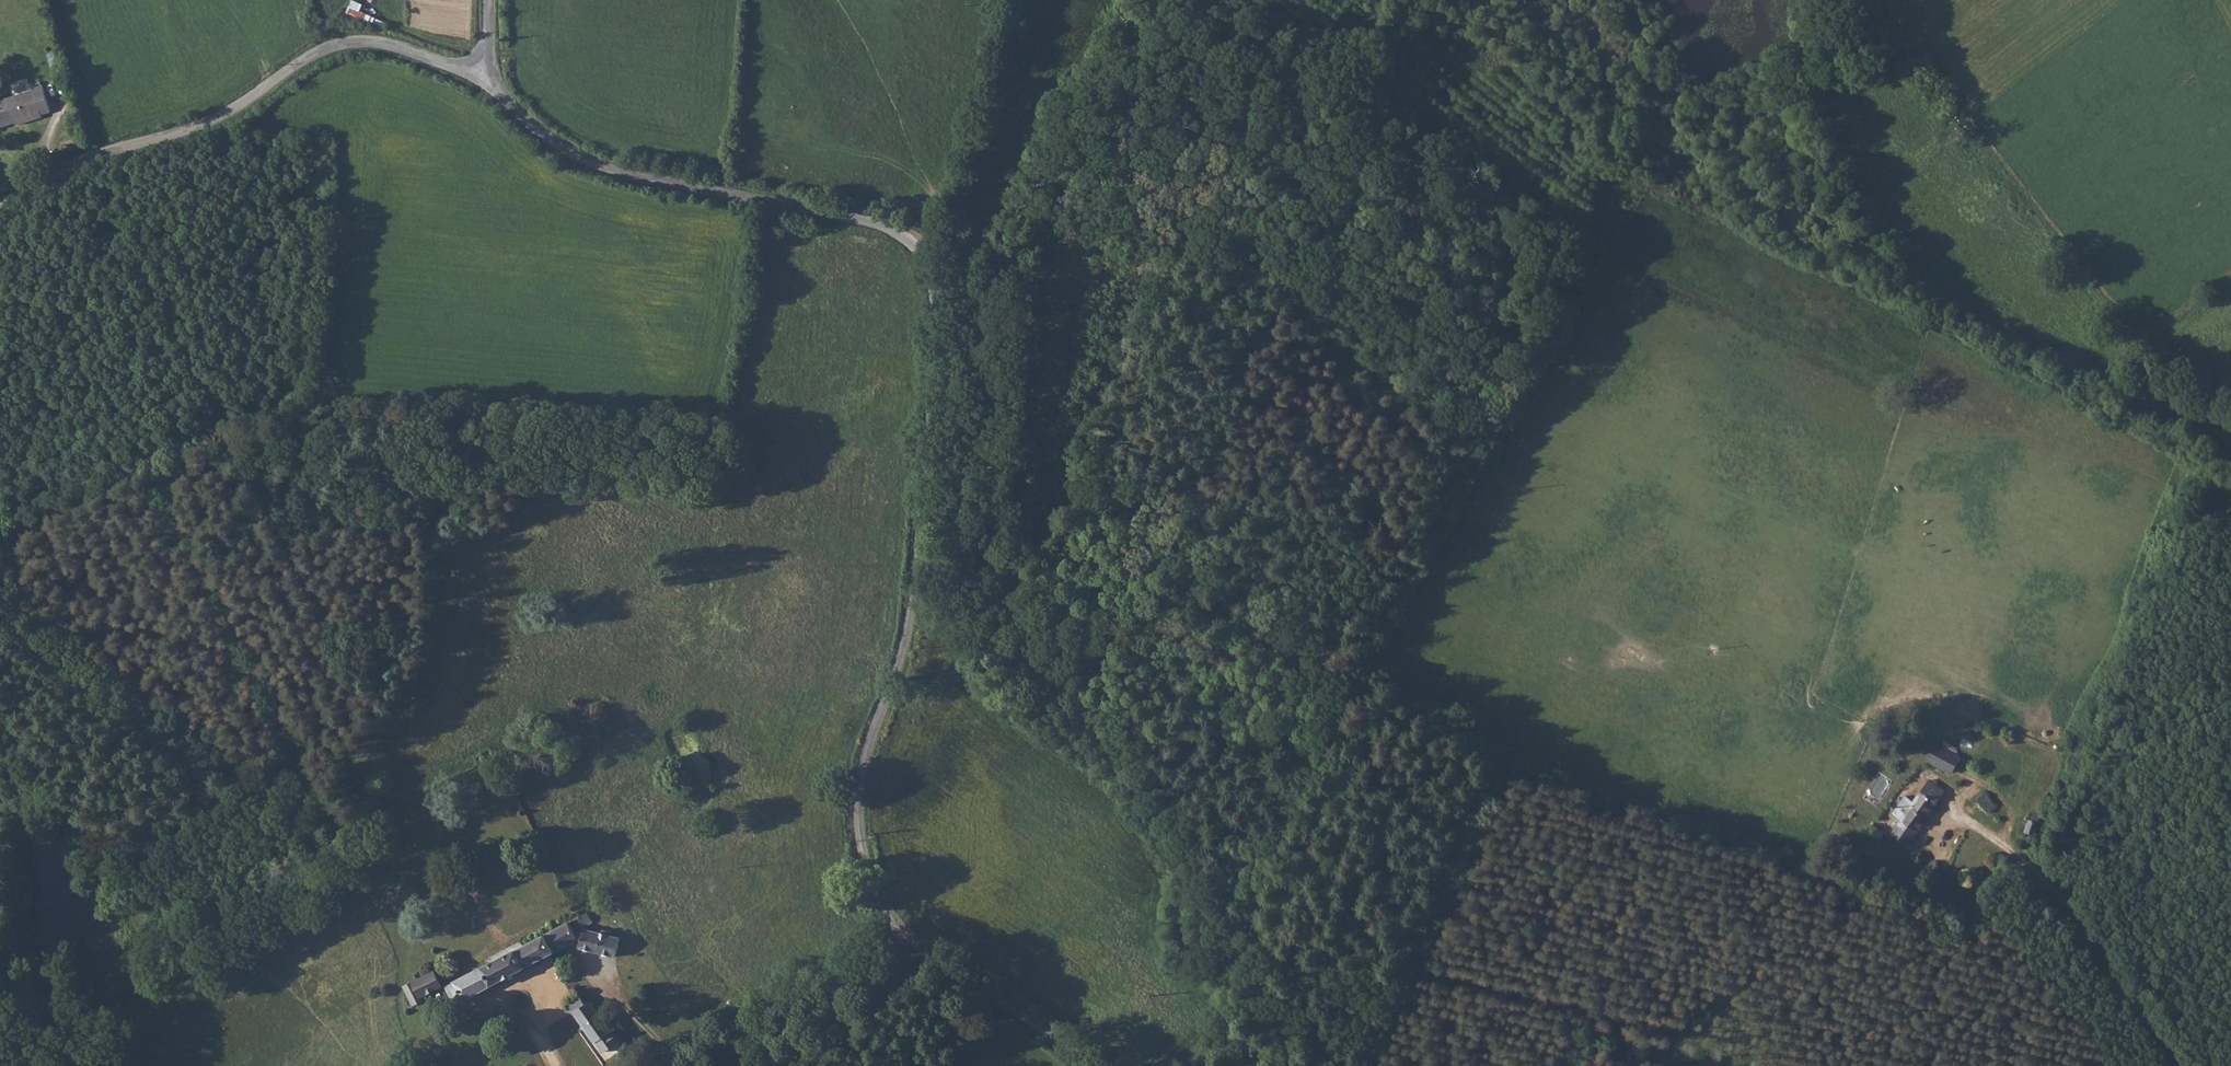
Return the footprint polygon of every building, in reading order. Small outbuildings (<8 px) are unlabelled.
[(385,22),(361,11),(364,5),(353,0),(345,17),(365,26),(373,26),(383,29),(385,22)] [(42,113),(32,86),(23,91),(25,94),(0,104),(11,130),(23,125),(22,121),(42,113)] [(1961,756),(1936,744),(1928,759),(1953,772),(1961,756)] [(1946,791),(1920,772),(1903,795),(1906,797),(1892,813),(1901,820),(1891,833),(1908,845),(1946,791)] [(1986,794),(1978,798),(1986,811),(1994,807),(1986,794)] [(2038,823),(2027,821),(2024,833),(2035,836),(2038,823)] [(579,941),(569,921),(548,932),(558,947),(555,949),(557,953),(579,941)] [(621,937),(584,928),(578,948),(616,958),(621,937)] [(548,932),(455,981),(465,1002),(557,953),(555,949),(558,947),(548,932)] [(431,997),(428,993),(447,982),(438,968),(432,972),(428,966),(422,970),(425,975),(413,982),(423,1002),(431,997)] [(593,1000),(574,1012),(601,1054),(620,1042),(593,1000)] [(472,1034),(487,1025),(480,1014),(465,1023),(472,1034)] [(693,1063),(695,1065),(708,1065),(723,1056),(716,1048),(693,1063)]
